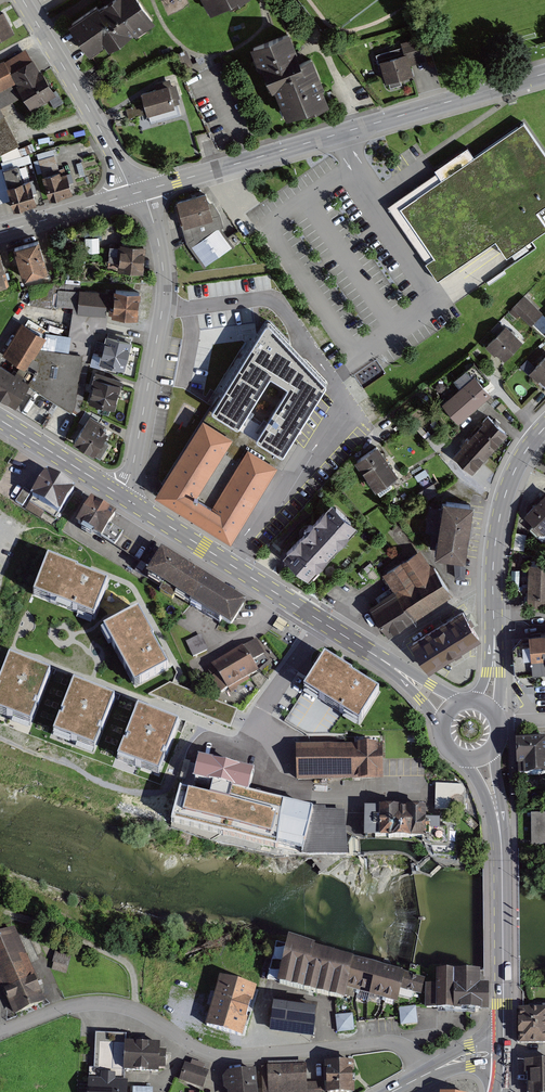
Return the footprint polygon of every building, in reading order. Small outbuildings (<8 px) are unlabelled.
[(71,24),(88,48),(95,43),(97,46),(106,40),(108,42),(116,37),(119,40),(142,24),(144,27),(154,20),(139,0),(111,0),(99,9),(96,6),(71,24)] [(212,9),(228,0),(207,0),(212,9)] [(0,13),(0,40),(11,35),(1,13),(0,13)] [(288,34),(253,50),(257,60),(260,58),(270,80),(273,78),(289,115),(317,103),(318,106),(327,102),(320,87),(323,85),(311,58),(301,63),(288,34)] [(402,53),(377,59),(383,82),(411,75),(408,63),(425,59),(419,39),(399,44),(402,53)] [(26,49),(3,61),(0,63),(0,104),(16,96),(25,113),(45,103),(49,111),(62,104),(56,92),(50,95),(26,49)] [(165,85),(135,93),(141,114),(171,105),(165,85)] [(3,164),(21,155),(0,114),(0,158),(3,164)] [(387,205),(387,206),(438,280),(496,240),(506,255),(544,229),(544,156),(522,123),(475,155),(470,148),(387,205)] [(64,167),(39,176),(47,201),(73,192),(64,167)] [(17,168),(2,172),(12,211),(33,205),(27,178),(20,180),(17,168)] [(204,194),(174,200),(180,225),(210,218),(204,194)] [(216,228),(190,246),(203,266),(230,248),(216,228)] [(38,241),(15,248),(23,277),(47,270),(38,241)] [(145,244),(116,241),(113,267),(142,271),(145,244)] [(81,284),(59,281),(33,287),(32,302),(56,307),(57,303),(80,306),(81,292),(80,292),(81,284)] [(136,317),(139,293),(116,291),(113,315),(136,317)] [(49,331),(29,320),(8,355),(28,367),(22,376),(20,379),(29,384),(28,385),(78,415),(82,407),(93,330),(104,331),(107,314),(103,314),(106,294),(81,292),(80,306),(79,312),(74,311),(67,352),(39,347),(49,331)] [(538,317),(520,300),(513,307),(531,324),(538,317)] [(520,342),(499,321),(491,330),(497,335),(487,345),(495,352),(498,350),(505,357),(520,342)] [(131,337),(108,331),(107,336),(102,335),(100,341),(97,341),(90,364),(106,368),(108,363),(124,367),(131,337)] [(283,350),(254,332),(151,494),(231,541),(237,530),(284,451),(330,380),(302,362),(310,350),(291,337),(283,350)] [(531,372),(535,376),(532,379),(539,386),(542,382),(544,385),(544,357),(531,372)] [(0,367),(0,395),(16,405),(28,385),(29,384),(20,379),(22,376),(14,370),(12,374),(0,367)] [(120,380),(95,373),(92,385),(94,385),(90,401),(113,406),(120,380)] [(487,395),(471,377),(439,404),(455,422),(487,395)] [(102,417),(87,410),(80,421),(84,424),(75,441),(94,453),(107,433),(104,431),(106,428),(98,424),(102,417)] [(504,434),(487,418),(450,456),(468,473),(504,434)] [(394,475),(374,447),(348,465),(367,493),(394,475)] [(68,488),(39,470),(22,497),(50,516),(68,488)] [(543,491),(521,513),(542,533),(544,530),(544,493),(543,491)] [(111,515),(85,498),(69,522),(94,538),(97,533),(113,543),(121,531),(107,522),(111,515)] [(471,502),(435,499),(430,554),(455,557),(453,577),(464,578),(471,502)] [(325,501),(277,553),(303,577),(351,525),(325,501)] [(242,602),(155,549),(140,573),(227,626),(242,602)] [(392,589),(366,605),(384,633),(446,594),(418,549),(381,572),(392,589)] [(112,583),(47,557),(30,598),(96,624),(112,583)] [(523,561),(522,594),(527,594),(527,604),(544,605),(544,596),(544,562),(523,561)] [(172,670),(139,609),(100,630),(133,691),(172,670)] [(481,639),(463,609),(411,640),(428,670),(481,639)] [(510,647),(512,673),(523,683),(544,681),(544,630),(525,633),(510,647)] [(202,633),(187,641),(194,656),(210,648),(202,633)] [(254,674),(238,647),(207,665),(222,692),(254,674)] [(382,691),(324,654),(300,691),(302,694),(284,721),(307,736),(330,735),(341,717),(360,730),(382,691)] [(8,656),(0,677),(0,716),(32,729),(54,674),(8,656)] [(117,700),(72,682),(50,737),(95,755),(117,700)] [(238,710),(170,684),(148,696),(231,728),(238,710)] [(182,724),(136,707),(115,762),(160,780),(182,724)] [(515,744),(516,780),(544,780),(544,757),(543,743),(515,744)] [(377,746),(295,748),(296,780),(378,777),(377,746)] [(191,791),(181,788),(172,824),(307,858),(348,857),(345,809),(319,806),(250,791),(255,770),(200,758),(191,791)] [(437,782),(436,807),(466,807),(466,783),(437,782)] [(424,809),(365,809),(365,838),(424,838),(424,842),(430,845),(449,845),(449,827),(429,827),(430,820),(424,819),(424,809)] [(528,814),(529,847),(544,846),(544,814),(528,814)] [(0,933),(0,989),(10,1012),(41,999),(12,928),(0,933)] [(410,974),(279,944),(270,985),(342,1001),(344,992),(394,1003),(398,989),(420,993),(423,976),(410,974)] [(71,955),(56,951),(51,970),(66,974),(71,955)] [(477,972),(433,972),(433,986),(424,986),(424,1010),(483,1010),(483,987),(477,987),(477,972)] [(254,988),(220,979),(207,1028),(241,1037),(254,988)] [(315,1006),(275,1001),(271,1029),(311,1034),(315,1006)] [(417,1023),(415,1007),(399,1008),(401,1025),(417,1023)] [(519,1008),(519,1045),(544,1044),(544,1008),(519,1008)] [(336,1016),(338,1032),(354,1030),(352,1014),(336,1016)] [(94,1032),(91,1091),(122,1091),(123,1070),(163,1071),(164,1051),(158,1051),(158,1044),(126,1042),(126,1033),(94,1032)] [(322,1062),(323,1083),(307,1083),(306,1065),(263,1065),(263,1091),(351,1091),(350,1061),(322,1062)] [(519,1063),(519,1085),(525,1085),(525,1091),(544,1091),(544,1062),(519,1063)] [(207,1069),(185,1063),(179,1080),(201,1087),(207,1069)] [(223,1073),(225,1091),(254,1091),(252,1071),(223,1073)]
